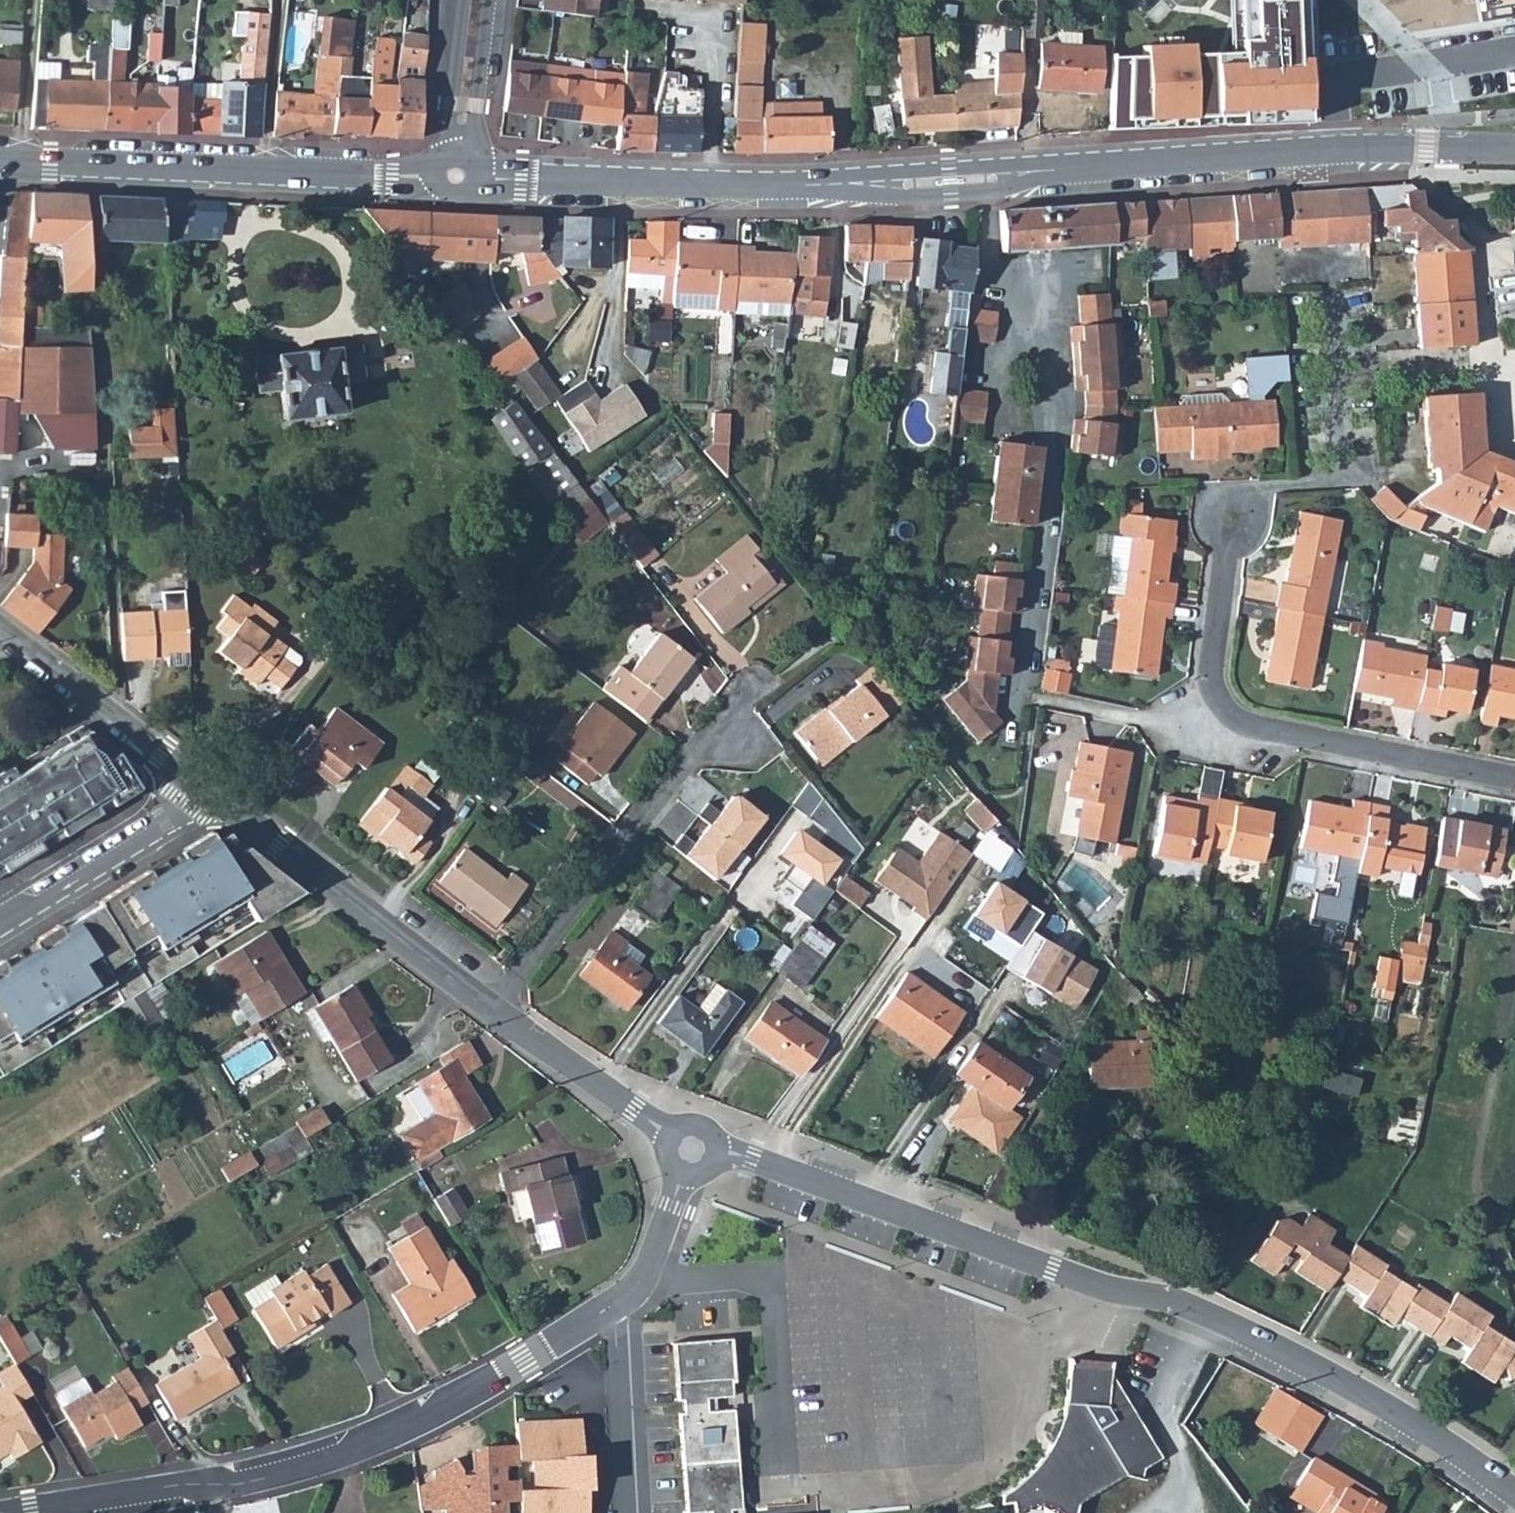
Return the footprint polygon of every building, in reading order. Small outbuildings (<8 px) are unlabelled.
[(109,11),(110,0),(85,0),(85,9),(109,11)] [(158,34),(168,34),(170,6),(176,7),(176,0),(161,0),(158,34)] [(183,132),(256,136),(267,17),(268,0),(234,0),(230,35),(240,36),(240,43),(235,82),(219,82),(218,99),(206,98),(207,84),(188,83),(188,88),(183,132)] [(538,9),(589,15),(591,0),(539,0),(538,9)] [(1021,37),(1037,37),(1039,0),(1024,0),(1021,37)] [(1212,54),(1212,117),(1240,115),(1239,125),(1306,123),(1303,59),(1294,59),(1294,0),(1237,0),(1238,53),(1212,54)] [(179,54),(191,55),(196,6),(184,6),(179,54)] [(403,8),(396,59),(421,62),(423,35),(410,34),(412,9),(403,8)] [(739,9),(736,60),(759,60),(761,10),(739,9)] [(950,81),(950,90),(951,93),(953,129),(1014,125),(1020,26),(985,23),(986,11),(963,9),(962,23),(981,25),(981,54),(993,55),(991,78),(950,81)] [(273,90),(270,136),(300,138),(300,130),(329,131),(335,75),(337,55),(347,56),(349,41),(352,17),(321,13),(316,38),(325,39),(323,53),(315,52),(311,93),(273,90)] [(3,31),(3,23),(0,23),(0,44),(18,45),(19,32),(3,31)] [(3,23),(3,31),(19,32),(20,24),(3,23)] [(370,77),(362,134),(388,136),(393,86),(379,85),(380,68),(385,68),(389,36),(382,36),(382,30),(375,29),(370,77)] [(1036,88),(1073,90),(1074,83),(1096,85),(1099,48),(1077,46),(1078,34),(1056,32),(1056,45),(1039,44),(1036,88)] [(144,62),(156,62),(156,60),(158,34),(147,33),(144,62)] [(240,36),(230,35),(228,35),(227,42),(240,43),(240,36)] [(953,129),(951,93),(929,95),(925,36),(893,37),(900,132),(953,129)] [(316,38),(315,52),(323,53),(325,39),(316,38)] [(32,78),(28,127),(101,130),(107,48),(107,46),(85,45),(84,61),(91,62),(90,83),(60,80),(32,78)] [(1212,117),(1212,54),(1192,54),(1192,45),(1143,45),(1143,55),(1110,55),(1110,130),(1129,130),(1129,117),(1212,117)] [(107,48),(101,130),(151,132),(154,84),(120,83),(122,49),(107,48)] [(12,110),(17,60),(0,59),(0,109),(12,110)] [(396,59),(395,76),(419,79),(420,77),(421,62),(396,59)] [(154,84),(151,132),(183,132),(188,88),(172,87),(172,78),(165,78),(166,63),(162,63),(162,60),(156,60),(156,62),(154,84)] [(734,118),(733,153),(827,149),(827,117),(818,117),(818,108),(803,108),(803,101),(770,102),(770,118),(757,117),(759,60),(736,60),(733,118),(734,118)] [(545,65),(507,61),(501,110),(539,115),(545,65)] [(34,63),(32,78),(60,80),(60,65),(34,63)] [(582,69),(545,65),(539,115),(577,119),(582,69)] [(622,74),(582,69),(577,119),(616,123),(622,74)] [(616,123),(614,148),(650,150),(652,115),(642,114),(645,72),(622,71),(622,74),(616,123)] [(652,115),(650,150),(695,152),(697,117),(698,89),(673,87),(674,72),(662,71),(652,115)] [(335,75),(329,131),(362,134),(370,77),(335,75)] [(393,86),(388,136),(414,138),(419,79),(395,76),(393,86)] [(1074,83),(1073,90),(1095,92),(1096,85),(1074,83)] [(888,104),(870,105),(873,139),(891,137),(888,104)] [(1409,184),(1363,188),(1365,211),(1379,211),(1380,228),(1393,226),(1394,234),(1412,233),(1413,254),(1467,250),(1466,235),(1409,184)] [(1363,188),(1319,191),(1323,245),(1368,242),(1365,211),(1363,188)] [(5,191),(3,214),(25,215),(24,238),(58,239),(60,289),(87,289),(84,240),(82,196),(82,194),(5,191)] [(1319,191),(1274,194),(1277,238),(1277,248),(1323,245),(1319,191)] [(84,240),(94,239),(159,242),(156,197),(94,194),(94,197),(82,196),(84,240)] [(1274,194),(1229,197),(1232,241),(1277,238),(1274,194)] [(1229,197),(1184,200),(1187,249),(1188,255),(1206,254),(1207,247),(1232,245),(1232,241),(1229,197)] [(179,198),(178,217),(219,220),(220,200),(179,198)] [(1138,202),(1141,242),(1142,252),(1187,249),(1184,200),(1138,202)] [(1138,202),(998,210),(998,216),(1001,250),(1141,242),(1138,202)] [(534,217),(358,209),(383,239),(407,271),(421,260),(487,264),(487,251),(519,252),(526,284),(559,277),(552,269),(534,250),(534,217)] [(3,214),(0,255),(0,451),(9,452),(11,412),(17,324),(19,307),(24,238),(25,215),(3,214)] [(534,217),(534,250),(552,269),(560,264),(604,266),(605,219),(534,217)] [(644,220),(643,238),(676,240),(676,220),(644,220)] [(865,225),(841,224),(841,228),(841,260),(864,261),(865,225)] [(864,261),(863,273),(882,274),(884,262),(905,262),(907,227),(865,225),(864,261)] [(785,317),(822,320),(829,235),(794,236),(792,253),(786,314),(785,317)] [(625,238),(622,285),(659,287),(658,303),(670,304),(671,290),(675,250),(676,240),(643,238),(625,238)] [(383,239),(369,251),(378,262),(380,260),(395,279),(407,271),(383,239)] [(675,250),(671,290),(676,291),(674,308),(732,311),(735,243),(676,240),(675,250)] [(961,328),(967,291),(971,250),(942,247),(942,244),(916,241),(911,283),(946,288),(941,325),(945,325),(961,328)] [(735,243),(732,311),(786,314),(792,253),(752,251),(752,244),(735,243)] [(1467,250),(1413,254),(1417,304),(1471,300),(1467,250)] [(462,289),(436,308),(446,321),(456,334),(478,317),(468,304),(471,302),(462,289)] [(881,333),(898,335),(902,292),(877,289),(873,320),(883,320),(881,333)] [(961,328),(961,337),(966,337),(989,340),(993,309),(976,307),(977,293),(967,291),(961,328)] [(1122,390),(1116,323),(1110,323),(1108,292),(1075,295),(1077,326),(1078,341),(1071,341),(1072,359),(1073,377),(1081,376),(1082,391),(1083,391),(1084,407),(1082,421),(1080,436),(1072,435),(1070,450),(1117,457),(1122,427),(1114,425),(1116,409),(1115,391),(1122,390)] [(1471,300),(1417,304),(1420,349),(1474,346),(1471,300)] [(1146,316),(1162,315),(1162,301),(1145,302),(1146,316)] [(19,307),(17,324),(33,325),(32,308),(19,307)] [(835,346),(850,348),(854,322),(839,320),(835,346)] [(771,348),(782,350),(785,323),(772,322),(771,348)] [(17,324),(11,412),(29,413),(52,444),(95,447),(88,325),(33,325),(17,324)] [(927,393),(953,397),(955,385),(961,337),(961,328),(945,325),(941,352),(933,352),(927,393)] [(517,340),(481,365),(497,386),(511,376),(522,369),(533,361),(517,340)] [(272,355),(251,357),(254,391),(277,389),(281,419),(343,412),(339,382),(361,379),(357,345),(336,347),(333,347),(274,354),(272,355)] [(632,347),(629,357),(645,362),(648,351),(632,347)] [(1227,405),(1211,406),(1214,458),(1229,457),(1229,452),(1251,450),(1251,446),(1275,445),(1273,401),(1263,402),(1262,395),(1274,382),(1286,381),(1285,356),(1243,359),(1247,403),(1227,405)] [(522,369),(511,376),(535,410),(557,395),(533,361),(522,369)] [(1081,376),(1073,377),(1074,392),(1082,391),(1081,376)] [(585,382),(554,400),(585,451),(644,416),(625,384),(596,401),(585,382)] [(953,397),(949,433),(960,434),(962,419),(980,421),(984,389),(955,385),(953,397)] [(1178,399),(1178,407),(1211,406),(1210,393),(1181,395),(1178,399)] [(1224,393),(1210,393),(1211,406),(1227,405),(1227,396),(1224,396),(1224,393)] [(1477,393),(1422,396),(1427,468),(1435,468),(1437,481),(1481,450),(1477,393)] [(1156,452),(1190,450),(1190,459),(1214,458),(1211,406),(1178,407),(1153,410),(1156,452)] [(711,414),(710,443),(725,444),(727,415),(711,414)] [(523,419),(499,436),(521,469),(533,461),(548,451),(523,419)] [(1074,419),(1072,435),(1080,436),(1082,421),(1074,419)] [(171,427),(155,427),(155,458),(173,458),(171,427)] [(987,520),(1028,526),(1037,462),(1039,446),(997,441),(987,520)] [(710,443),(702,451),(723,477),(725,444),(710,443)] [(1414,498),(1422,506),(1425,508),(1484,532),(1495,506),(1514,514),(1514,463),(1481,450),(1437,481),(1414,498)] [(548,451),(533,461),(555,494),(573,483),(548,451)] [(1416,530),(1425,508),(1422,506),(1414,498),(1402,507),(1385,485),(1368,498),(1386,518),(1416,530)] [(603,522),(592,508),(568,527),(578,541),(603,522)] [(1279,582),(1274,606),(1278,607),(1320,616),(1339,520),(1298,511),(1292,543),(1296,545),(1291,570),(1286,569),(1284,583),(1279,582)] [(0,600),(0,606),(34,631),(67,589),(57,582),(61,534),(34,531),(35,515),(4,512),(2,544),(30,546),(30,559),(0,600)] [(1112,536),(1104,593),(1115,594),(1170,602),(1174,583),(1164,582),(1169,540),(1163,540),(1165,517),(1123,512),(1121,537),(1112,536)] [(623,515),(607,527),(639,568),(655,555),(623,515)] [(718,634),(743,613),(739,607),(768,583),(748,557),(754,551),(755,550),(744,535),(713,560),(723,573),(691,599),(718,634)] [(1292,543),(1286,569),(1291,570),(1296,545),(1292,543)] [(739,607),(743,613),(779,585),(754,551),(748,557),(768,583),(739,607)] [(967,635),(962,668),(967,669),(966,680),(944,697),(977,741),(999,723),(991,711),(996,673),(1009,675),(1011,656),(1005,655),(1006,640),(1010,613),(1012,597),(1019,598),(1022,580),(1018,579),(1020,565),(993,561),(991,575),(976,573),(970,608),(979,609),(975,636),(967,635)] [(160,610),(118,612),(120,659),(151,658),(151,652),(165,651),(166,660),(170,664),(184,663),(184,661),(187,661),(182,590),(159,591),(160,610)] [(224,614),(213,627),(225,637),(215,649),(237,666),(234,671),(253,685),(261,676),(276,688),(297,660),(297,655),(265,632),(274,621),(251,603),(248,608),(230,594),(218,610),(224,614)] [(1170,602),(1115,594),(1113,609),(1118,611),(1116,624),(1106,623),(1098,626),(1093,663),(1100,668),(1110,669),(1110,670),(1153,676),(1161,616),(1169,617),(1170,602)] [(1012,597),(1010,613),(1017,614),(1019,598),(1012,597)] [(1435,606),(1430,630),(1446,634),(1451,610),(1435,606)] [(1320,616),(1278,607),(1264,680),(1305,688),(1320,616)] [(279,621),(273,629),(292,643),(299,635),(279,621)] [(617,666),(598,689),(643,725),(663,701),(659,698),(689,659),(657,634),(626,672),(617,666)] [(1362,639),(1352,689),(1391,697),(1399,697),(1398,705),(1414,708),(1422,669),(1424,658),(1425,656),(1381,647),(1382,643),(1362,639)] [(1006,640),(1005,655),(1011,656),(1013,641),(1006,640)] [(1424,658),(1422,669),(1430,670),(1433,659),(1424,658)] [(1045,670),(1040,688),(1066,694),(1070,675),(1066,674),(1068,664),(1051,660),(1049,670),(1045,670)] [(1422,669),(1414,708),(1431,712),(1431,705),(1443,707),(1465,712),(1474,670),(1441,663),(1439,672),(1430,670),(1422,669)] [(1479,721),(1495,724),(1496,715),(1497,708),(1514,712),(1514,669),(1489,664),(1479,721)] [(793,730),(814,759),(847,735),(852,742),(902,704),(873,667),(856,680),(859,685),(841,698),(845,702),(838,707),(834,703),(833,701),(793,730)] [(1391,697),(1390,704),(1398,705),(1399,697),(1391,697)] [(841,698),(834,703),(838,707),(845,702),(841,698)] [(583,784),(592,773),(603,760),(608,763),(631,734),(592,702),(557,746),(562,750),(554,761),(583,784)] [(1431,705),(1431,712),(1442,714),(1443,707),(1431,705)] [(306,722),(286,748),(331,784),(350,760),(360,768),(374,749),(356,734),(360,729),(333,708),(315,730),(306,722)] [(1496,715),(1514,719),(1514,712),(1497,708),(1496,715)] [(847,735),(814,759),(819,766),(852,742),(847,735)] [(0,774),(0,861),(5,869),(97,813),(92,805),(107,795),(112,804),(138,788),(117,754),(100,764),(82,736),(19,775),(13,766),(0,774)] [(1071,769),(1065,796),(1082,800),(1075,835),(1111,843),(1128,751),(1079,741),(1074,769),(1071,769)] [(603,760),(592,773),(597,777),(608,763),(603,760)] [(382,787),(357,819),(412,863),(425,846),(413,836),(426,821),(394,796),(403,784),(420,796),(429,784),(404,765),(385,789),(382,787)] [(496,778),(484,793),(500,805),(512,790),(496,778)] [(789,905),(812,920),(832,890),(820,882),(839,853),(852,862),(862,847),(808,781),(791,805),(826,829),(814,845),(795,832),(780,854),(790,861),(779,877),(799,891),(789,905)] [(1181,804),(1182,798),(1163,794),(1151,854),(1153,854),(1186,861),(1187,858),(1203,861),(1207,845),(1216,799),(1196,795),(1195,801),(1194,806),(1181,804)] [(974,796),(960,806),(979,830),(992,819),(974,796)] [(695,815),(707,825),(738,848),(762,818),(736,797),(730,797),(717,812),(705,803),(695,815)] [(1195,801),(1182,798),(1181,804),(1194,806),(1195,801)] [(1216,799),(1207,845),(1224,848),(1222,854),(1260,862),(1270,814),(1232,806),(1233,802),(1216,799)] [(1342,812),(1343,806),(1307,799),(1298,847),(1335,854),(1329,880),(1335,881),(1332,895),(1313,891),(1308,916),(1344,923),(1354,871),(1368,802),(1351,799),(1349,807),(1348,813),(1342,812)] [(1368,802),(1354,871),(1373,875),(1375,866),(1415,873),(1424,827),(1403,823),(1403,825),(1384,822),(1387,806),(1368,802)] [(1442,816),(1432,864),(1478,874),(1480,862),(1498,866),(1505,829),(1442,816)] [(679,835),(670,847),(713,880),(738,848),(707,825),(692,844),(679,835)] [(214,829),(81,911),(116,990),(120,1003),(141,991),(159,980),(197,957),(189,945),(250,911),(255,922),(304,891),(223,829),(214,829)] [(912,907),(926,917),(951,880),(972,851),(940,829),(919,859),(898,844),(876,876),(896,890),(898,886),(917,899),(914,903),(912,907)] [(985,835),(971,854),(996,871),(1010,852),(985,835)] [(462,849),(437,881),(493,925),(524,885),(509,873),(502,881),(462,849)] [(1480,862),(1478,874),(1495,877),(1498,866),(1480,862)] [(655,868),(648,863),(642,872),(649,877),(629,905),(652,923),(678,888),(654,870),(655,868)] [(841,876),(832,890),(856,908),(866,893),(841,876)] [(1023,898),(994,878),(961,926),(981,940),(990,927),(1000,934),(1023,898)] [(898,886),(896,890),(914,903),(917,899),(898,886)] [(116,990),(81,911),(0,961),(44,1034),(116,990)] [(789,951),(774,971),(798,988),(830,943),(807,926),(789,951)] [(1030,930),(1004,967),(1070,1012),(1095,977),(1030,930)] [(1419,981),(1429,932),(1419,930),(1416,947),(1401,944),(1397,961),(1394,976),(1419,981)] [(249,1026),(303,993),(266,931),(211,964),(249,1026)] [(634,967),(616,954),(624,943),(610,933),(578,975),(623,1009),(647,977),(634,967)] [(624,943),(616,954),(634,967),(641,956),(624,943)] [(780,944),(766,965),(774,971),(789,951),(780,944)] [(1397,961),(1378,957),(1372,988),(1381,990),(1379,998),(1390,1000),(1394,976),(1397,961)] [(0,961),(0,1073),(2,1076),(51,1047),(44,1034),(0,961)] [(1108,977),(1100,992),(1118,1010),(1135,994),(1116,971),(1108,977)] [(873,1017),(889,1028),(894,1022),(918,1039),(913,1046),(929,1057),(961,1013),(905,973),(873,1017)] [(141,991),(159,1020),(176,1008),(159,980),(141,991)] [(676,996),(656,1023),(700,1055),(739,1002),(713,983),(694,1009),(676,996)] [(305,1011),(323,1041),(331,1037),(356,1079),(388,1060),(367,1024),(364,1026),(360,1020),(367,1015),(350,985),(305,1011)] [(120,1003),(131,1022),(139,1034),(159,1022),(159,1020),(141,991),(120,1003)] [(771,1002),(746,1039),(797,1075),(823,1038),(771,1002)] [(111,1009),(121,1027),(131,1022),(120,1003),(111,1009)] [(894,1022),(889,1028),(913,1046),(918,1039),(894,1022)] [(1111,1087),(1111,1080),(1147,1079),(1145,1031),(1133,1031),(1133,1042),(1085,1043),(1086,1088),(1111,1087)] [(439,1056),(445,1065),(453,1060),(462,1074),(478,1064),(464,1041),(439,1056)] [(1024,1077),(976,1043),(954,1074),(962,1079),(942,1107),(969,1126),(965,1132),(992,1151),(1016,1118),(1002,1108),(1024,1077)] [(420,1170),(441,1157),(435,1147),(486,1117),(462,1074),(453,1060),(445,1065),(418,1081),(437,1114),(433,1116),(431,1114),(398,1134),(420,1170)] [(1358,1090),(1361,1073),(1328,1067),(1325,1085),(1358,1090)] [(969,1126),(942,1107),(938,1113),(965,1132),(969,1126)] [(302,1137),(327,1123),(318,1108),(294,1122),(296,1126),(257,1149),(264,1160),(286,1147),(302,1137)] [(286,1147),(294,1160),(310,1151),(302,1137),(286,1147)] [(226,1182),(255,1165),(247,1153),(219,1170),(226,1182)] [(500,1173),(505,1193),(523,1189),(539,1252),(581,1242),(560,1158),(500,1173)] [(439,1196),(452,1218),(464,1210),(458,1200),(454,1202),(447,1191),(439,1196)] [(1292,1271),(1323,1292),(1333,1277),(1346,1256),(1323,1242),(1331,1231),(1306,1215),(1299,1226),(1285,1218),(1272,1222),(1249,1261),(1271,1276),(1278,1266),(1280,1266),(1284,1260),(1293,1257),(1298,1261),(1292,1271)] [(387,1249),(408,1283),(390,1294),(414,1332),(433,1321),(431,1317),(452,1305),(454,1308),(473,1296),(451,1258),(445,1262),(423,1226),(387,1249)] [(1353,1244),(1346,1256),(1333,1277),(1364,1296),(1357,1306),(1372,1317),(1396,1278),(1381,1270),(1385,1265),(1353,1244)] [(297,1332),(311,1324),(328,1314),(331,1320),(352,1307),(329,1268),(309,1279),(305,1273),(272,1293),(276,1299),(254,1312),(277,1351),(299,1338),(297,1332)] [(1411,1288),(1396,1278),(1372,1317),(1387,1327),(1395,1315),(1426,1335),(1446,1304),(1415,1284),(1411,1288)] [(1489,1316),(1454,1293),(1446,1304),(1426,1335),(1440,1345),(1447,1335),(1467,1349),(1459,1363),(1474,1373),(1499,1337),(1482,1325),(1489,1316)] [(6,1349),(21,1341),(10,1322),(0,1327),(0,1339),(6,1349)] [(216,1323),(188,1339),(200,1360),(155,1387),(175,1421),(238,1384),(224,1360),(235,1354),(216,1323)] [(297,1332),(299,1338),(314,1330),(311,1324),(297,1332)] [(1499,1337),(1474,1373),(1489,1383),(1501,1366),(1507,1380),(1514,1376),(1514,1342),(1511,1344),(1499,1337)] [(672,1343),(675,1401),(680,1401),(681,1414),(676,1414),(682,1512),(701,1512),(706,1512),(725,1512),(725,1510),(738,1509),(732,1410),(715,1411),(706,1412),(705,1399),(714,1398),(731,1397),(730,1381),(732,1380),(730,1340),(681,1343),(672,1343)] [(6,1349),(14,1363),(17,1367),(31,1359),(21,1341),(6,1349)] [(987,1501),(1011,1499),(1012,1512),(1024,1500),(1040,1501),(1056,1508),(1063,1512),(1072,1512),(1074,1504),(1122,1474),(1135,1477),(1138,1467),(1158,1455),(1109,1375),(1110,1363),(1067,1358),(1067,1384),(1064,1403),(1060,1418),(1055,1430),(1049,1443),(1039,1457),(1026,1472),(1010,1486),(987,1501)] [(4,1446),(6,1450),(10,1457),(38,1441),(15,1401),(31,1392),(17,1367),(14,1363),(0,1371),(0,1383),(1,1385),(0,1386),(0,1448),(4,1446)] [(127,1368),(113,1376),(115,1381),(93,1394),(82,1376),(57,1391),(55,1399),(83,1447),(111,1431),(116,1439),(141,1424),(133,1411),(147,1403),(127,1368)] [(1273,1437),(1287,1414),(1309,1428),(1317,1414),(1295,1401),(1275,1387),(1253,1424),(1273,1437)] [(705,1399),(706,1412),(715,1411),(714,1398),(705,1399)] [(1309,1428),(1287,1414),(1273,1437),(1294,1450),(1309,1428)] [(514,1423),(516,1446),(516,1458),(531,1457),(533,1490),(518,1491),(519,1500),(519,1512),(586,1512),(584,1486),(581,1486),(580,1471),(584,1470),(587,1468),(588,1464),(589,1462),(587,1458),(585,1455),(582,1453),(579,1453),(576,1419),(514,1423)] [(437,1510),(443,1510),(443,1512),(504,1512),(503,1501),(519,1500),(518,1491),(518,1478),(503,1479),(502,1465),(517,1464),(516,1458),(516,1446),(483,1448),(483,1445),(470,1453),(470,1475),(460,1476),(459,1467),(454,1459),(432,1471),(432,1476),(437,1510)] [(1294,1484),(1321,1501),(1315,1511),(1318,1512),(1376,1512),(1380,1506),(1356,1491),(1359,1488),(1311,1458),(1294,1484)] [(417,1488),(420,1512),(437,1510),(432,1476),(417,1488)] [(1294,1484),(1287,1495),(1315,1511),(1321,1501),(1294,1484)] [(1359,1488),(1356,1491),(1380,1506),(1382,1502),(1359,1488)]
